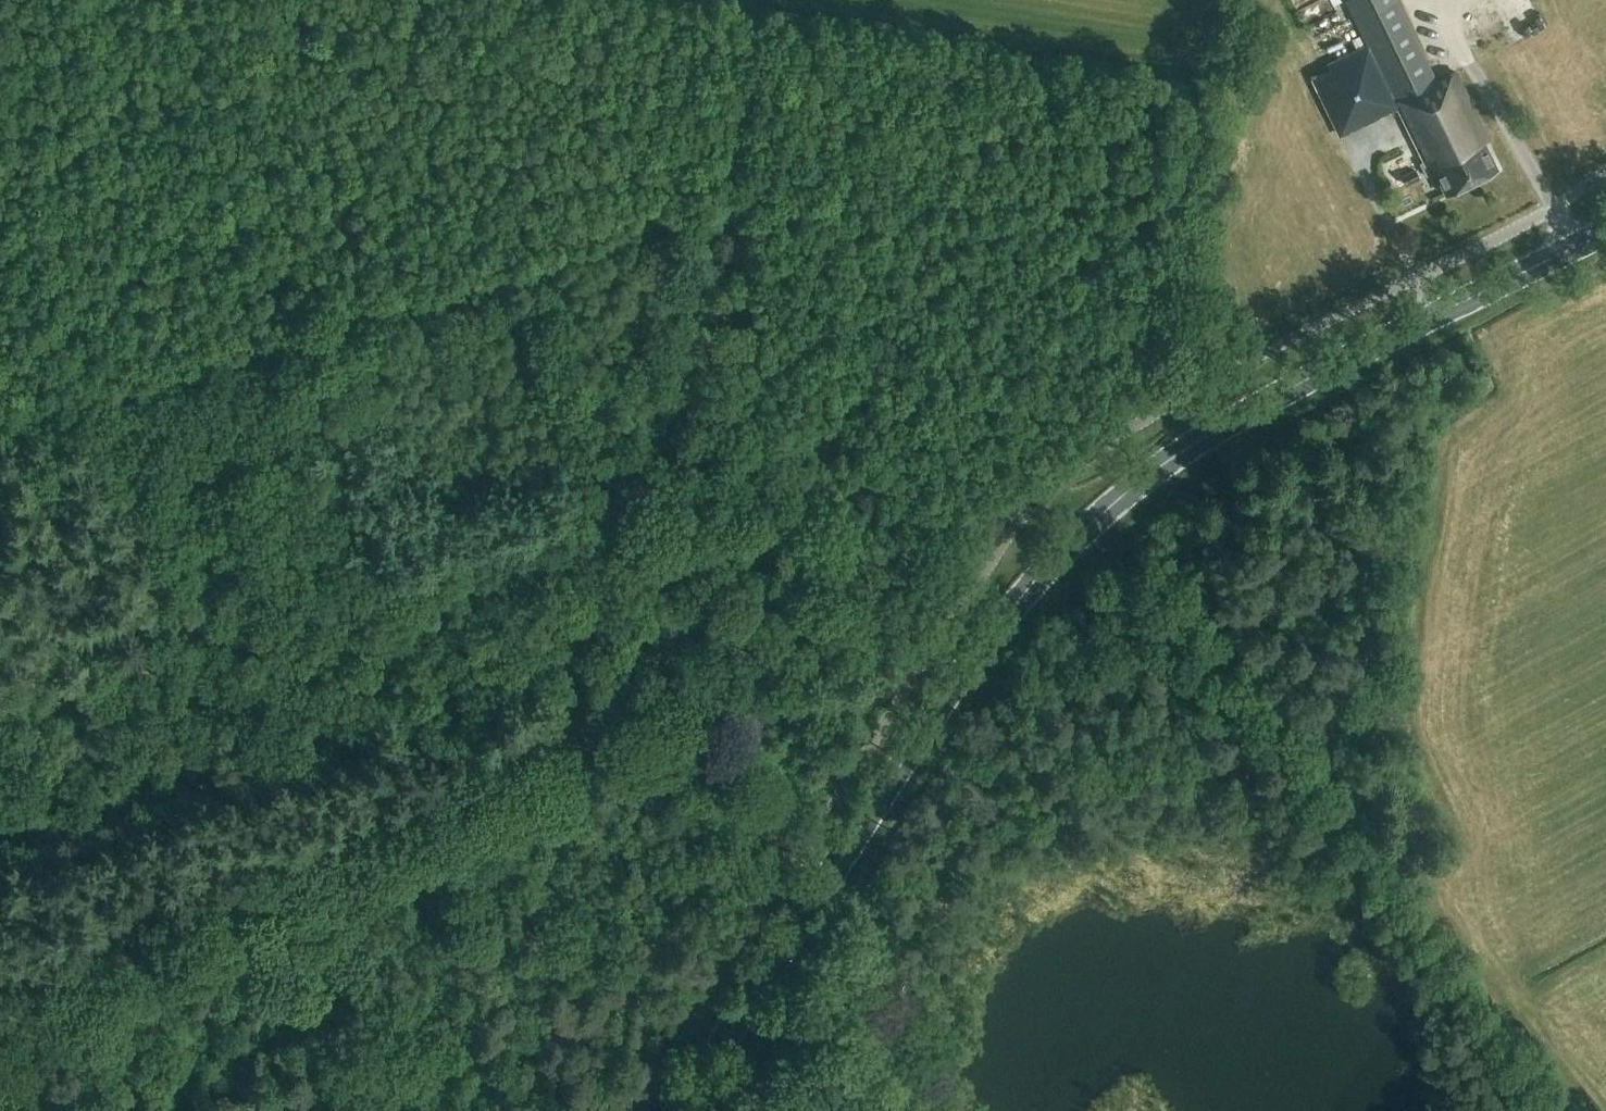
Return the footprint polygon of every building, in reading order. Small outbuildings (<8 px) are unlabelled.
[(1434,172),(1444,193),(1494,169),(1483,145),(1488,142),(1454,71),(1436,80),(1398,0),(1350,0),(1347,1),(1368,47),(1325,67),(1328,72),(1314,79),(1340,133),(1397,107),(1423,162),(1419,164),(1424,176),(1434,172)] [(1414,169),(1400,176),(1405,186),(1419,179),(1414,169)] [(818,520),(805,526),(814,544),(826,538),(818,520)]
